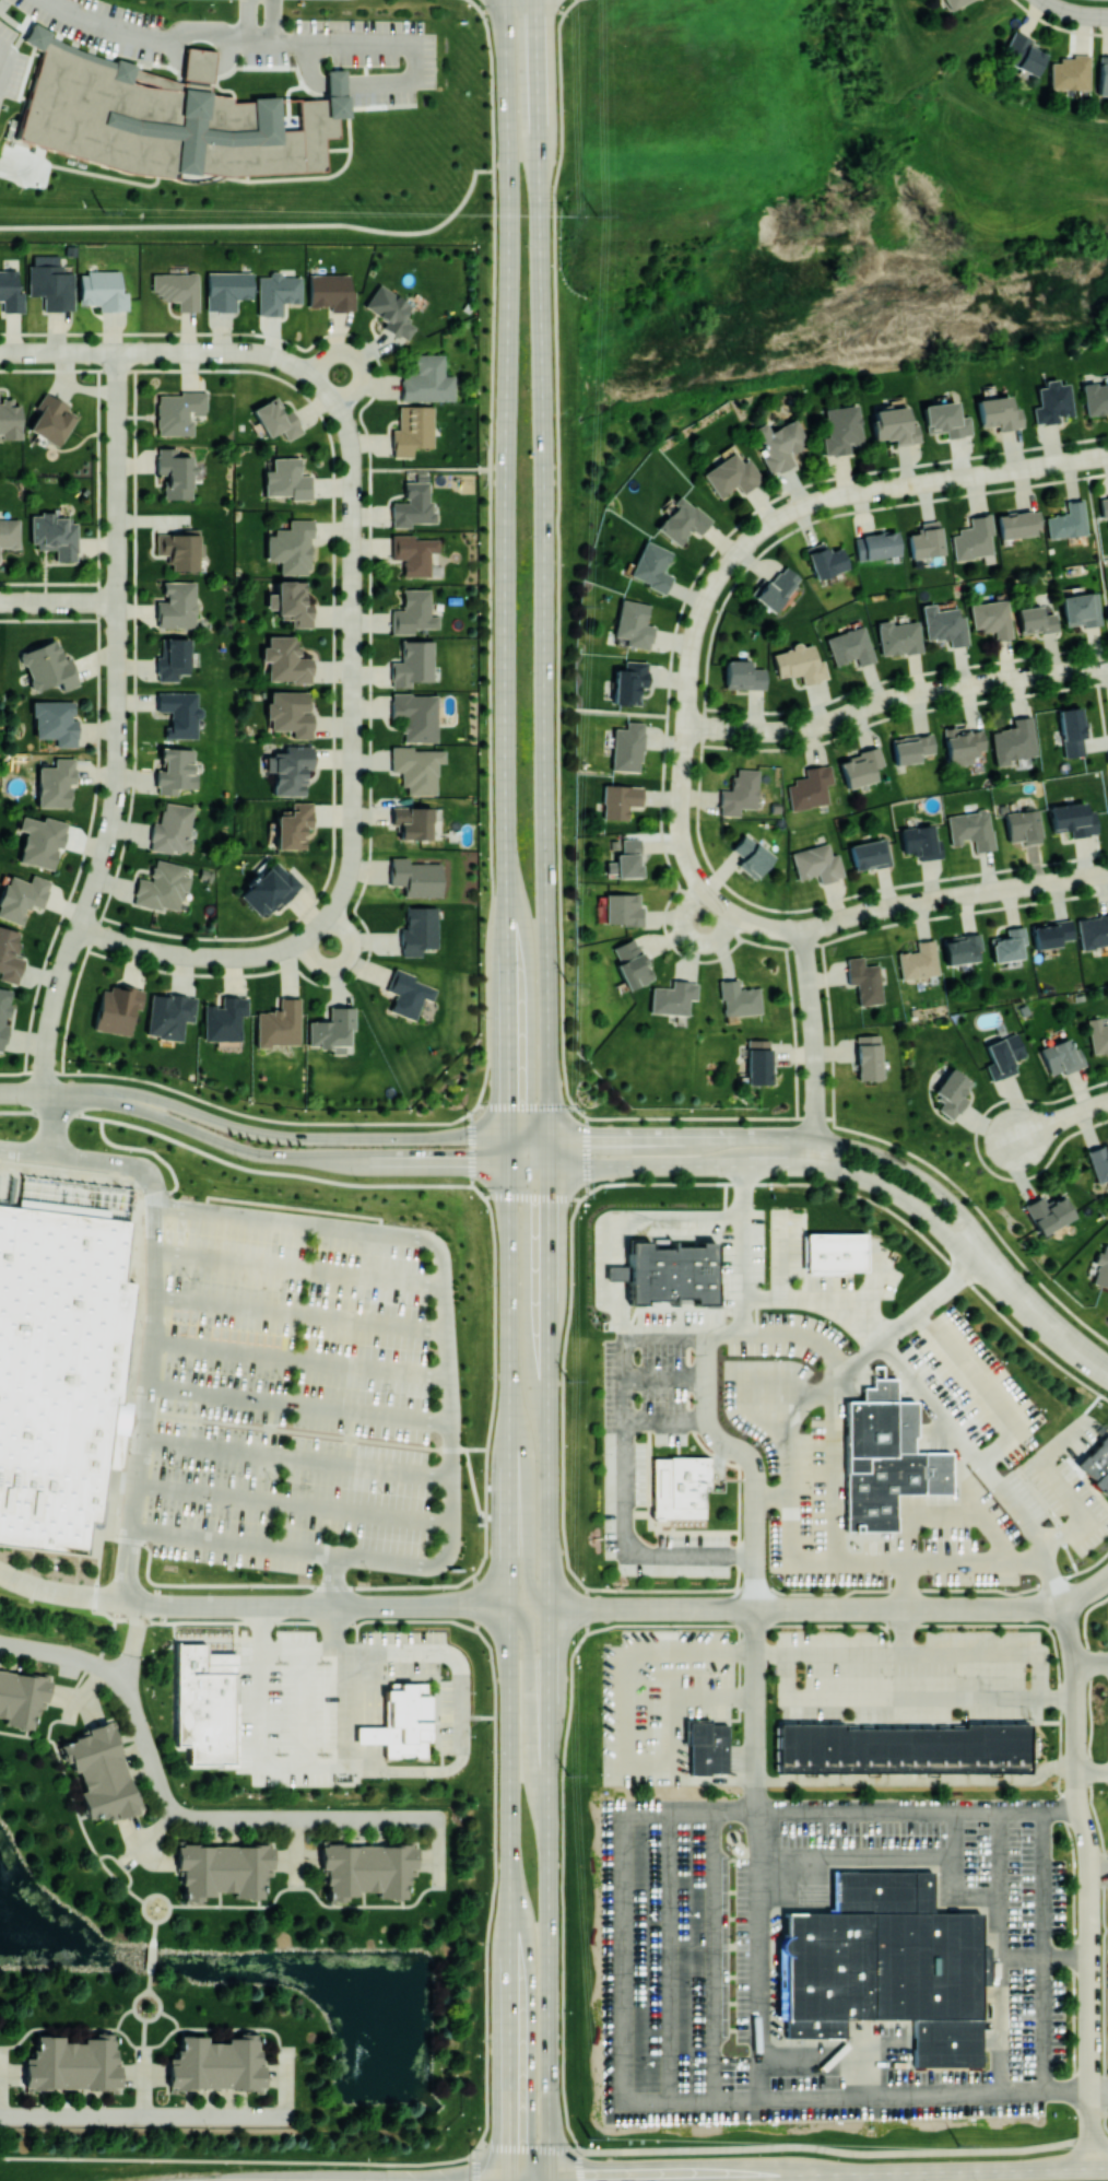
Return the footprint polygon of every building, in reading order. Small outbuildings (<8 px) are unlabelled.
[(947,9),(971,0),(944,0),(947,9)] [(34,22),(50,33),(60,45),(95,59),(155,72),(185,84),(190,48),(223,52),(215,96),(238,96),(236,103),(327,98),(327,77),(344,73),(346,119),(338,120),(339,138),(323,140),(328,171),(202,176),(178,177),(170,180),(13,142),(43,54),(24,43),(34,22)] [(1001,62),(1035,75),(1044,52),(1035,49),(1038,41),(1012,32),(1001,62)] [(1089,56),(1059,55),(1059,62),(1050,62),(1049,88),(1089,89),(1089,56)] [(1107,95),(1107,55),(1098,55),(1098,95),(1107,95)] [(74,272),(61,272),(61,254),(33,254),(33,264),(29,264),(28,295),(43,295),(43,310),(73,311),(74,272)] [(21,269),(0,270),(0,300),(2,300),(2,312),(22,311),(21,269)] [(120,271),(79,271),(79,304),(99,304),(99,310),(128,310),(128,291),(120,291),(120,271)] [(253,272),(207,271),(206,310),(236,311),(236,298),(252,299),(253,272)] [(282,315),(282,302),(301,302),(301,276),(281,276),(281,271),(270,271),(270,276),(257,276),(257,315),(282,315)] [(198,311),(199,273),(152,272),(152,298),(178,299),(178,311),(198,311)] [(353,274),(309,274),(308,305),(330,306),(330,310),(352,310),(353,274)] [(364,307),(386,320),(382,327),(406,341),(416,324),(404,317),(411,303),(378,283),(364,307)] [(454,400),(454,374),(444,374),(445,354),(416,354),(415,372),(402,372),(401,399),(454,400)] [(1069,382),(1058,384),(1058,378),(1045,380),(1045,386),(1037,387),(1039,406),(1033,406),(1034,424),(1059,421),(1059,416),(1072,415),(1069,382)] [(1083,383),(1084,414),(1107,413),(1107,410),(1107,382),(1083,383)] [(1,433),(1,439),(20,438),(20,404),(0,404),(0,391),(0,433),(1,433)] [(206,393),(157,391),(156,435),(192,436),(193,416),(205,417),(206,393)] [(56,446),(77,412),(44,392),(34,407),(39,410),(28,428),(56,446)] [(977,398),(979,426),(998,424),(998,429),(1022,427),(1021,407),(1012,408),(1010,395),(977,398)] [(252,408),(267,437),(281,429),(287,440),(303,431),(291,407),(284,410),(276,396),(252,408)] [(958,416),(956,400),(923,404),(926,433),(945,431),(946,437),(971,435),(969,415),(958,416)] [(434,446),(433,404),(399,405),(399,428),(392,428),(393,457),(413,457),(413,447),(434,446)] [(825,454),(850,451),(849,443),(863,442),(859,404),(825,408),(827,436),(823,436),(825,454)] [(870,410),(874,440),(892,437),(893,445),(920,441),(917,424),(908,425),(906,405),(870,410)] [(770,475),(795,465),(789,452),(807,445),(796,418),(770,429),(767,421),(754,427),(765,453),(762,455),(770,475)] [(164,498),(192,499),(192,456),(167,455),(167,448),(157,447),(156,474),(165,474),(164,498)] [(703,472),(718,497),(737,485),(742,492),(762,479),(748,457),(742,462),(735,451),(703,472)] [(300,457),(273,457),(273,470),(264,470),(265,495),(290,495),(290,499),(310,499),(310,474),(300,475),(300,457)] [(405,481),(405,502),(392,502),(392,527),(410,527),(410,522),(436,522),(436,500),(429,500),(430,481),(405,481)] [(711,518),(680,495),(656,528),(679,545),(691,529),(699,535),(711,518)] [(1045,516),(1049,538),(1088,533),(1083,498),(1066,501),(1067,513),(1045,516)] [(1039,509),(997,514),(1000,539),(1042,533),(1039,509)] [(955,560),(996,553),(988,512),(968,516),(971,528),(950,532),(955,560)] [(31,513),(31,547),(55,547),(55,560),(76,560),(77,518),(47,517),(47,513),(31,513)] [(19,519),(0,518),(0,547),(19,547),(19,519)] [(266,560),(280,560),(280,574),(311,574),(311,518),(288,519),(288,528),(274,528),(274,535),(266,535),(266,560)] [(943,555),(940,520),(917,522),(917,532),(908,533),(910,557),(943,555)] [(156,533),(156,554),(169,553),(169,570),(199,570),(198,528),(180,528),(180,533),(156,533)] [(857,560),(900,554),(896,530),(853,536),(857,560)] [(403,576),(430,577),(430,552),(439,552),(440,537),(392,536),(391,558),(403,559),(403,576)] [(664,592),(672,575),(663,572),(672,551),(645,540),(629,577),(664,592)] [(816,579),(849,567),(840,544),(825,550),(822,541),(804,547),(816,579)] [(771,612),(801,579),(785,564),(772,578),(767,573),(749,592),(771,612)] [(311,581),(276,580),(276,593),(267,593),(267,608),(277,609),(276,617),(291,617),(291,627),(309,627),(311,581)] [(196,581),(164,581),(164,600),(157,600),(157,627),(196,628),(196,581)] [(430,588),(403,588),(403,609),(391,609),(391,634),(414,633),(414,627),(439,627),(439,615),(430,615),(430,588)] [(1060,596),(1065,628),(1101,622),(1096,591),(1060,596)] [(624,645),(649,649),(653,625),(645,624),(648,603),(620,599),(614,636),(626,638),(624,645)] [(972,631),(994,629),(994,639),(1011,638),(1007,599),(969,603),(972,631)] [(957,607),(935,609),(935,603),(921,604),(925,641),(948,638),(949,646),(967,644),(964,614),(958,615),(957,607)] [(1016,608),(1019,634),(1057,629),(1055,612),(1043,614),(1042,605),(1016,608)] [(917,620),(891,624),(890,619),(876,621),(881,656),(922,650),(917,620)] [(825,637),(834,664),(855,657),(858,665),(875,659),(863,624),(825,637)] [(312,657),(300,657),(300,649),(295,649),(295,636),(267,636),(267,645),(262,645),(262,661),(267,661),(267,681),(312,682),(312,657)] [(189,673),(189,638),(161,637),(161,655),(157,655),(157,680),(178,681),(178,673),(189,673)] [(16,652),(22,667),(25,666),(34,690),(58,682),(61,691),(79,684),(69,659),(64,661),(56,638),(16,652)] [(410,687),(410,680),(433,681),(434,640),(401,639),(400,662),(392,661),(391,686),(410,687)] [(772,651),(777,678),(800,673),(802,684),(827,678),(823,659),(816,661),(813,643),(772,651)] [(765,689),(765,668),(749,668),(749,659),(725,659),(724,688),(765,689)] [(641,686),(646,686),(647,661),(623,660),(623,669),(615,668),(613,703),(640,704),(641,686)] [(165,737),(197,738),(198,692),(157,691),(157,710),(170,710),(170,726),(165,726),(165,737)] [(311,737),(311,691),(270,691),(270,701),(267,701),(267,729),(292,729),(292,737),(311,737)] [(438,741),(438,694),(392,693),(391,716),(406,716),(405,741),(438,741)] [(73,701),(34,701),(33,737),(55,738),(55,746),(77,746),(77,718),(73,718),(73,701)] [(1056,709),(1065,757),(1086,753),(1078,705),(1056,709)] [(994,765),(1010,764),(1009,758),(1036,755),(1032,715),(1009,717),(1010,728),(991,730),(994,765)] [(612,770),(642,771),(642,721),(625,721),(625,728),(613,728),(612,770)] [(942,728),(948,766),(972,762),(971,754),(985,752),(982,728),(968,730),(968,725),(942,728)] [(894,764),(919,761),(919,754),(934,753),(932,732),(891,737),(894,764)] [(846,788),(876,780),(873,768),(883,765),(878,743),(856,749),(857,755),(838,761),(846,788)] [(304,795),(304,767),(312,767),(312,745),(284,745),(284,752),(274,752),(274,757),(265,757),(265,771),(274,771),(273,794),(304,795)] [(407,794),(437,794),(437,762),(445,762),(445,749),(412,749),(412,746),(391,746),(391,771),(401,771),(401,786),(407,786),(407,794)] [(194,748),(161,747),(160,769),(157,769),(156,793),(177,794),(177,788),(196,789),(197,775),(193,775),(194,748)] [(70,807),(70,784),(75,784),(75,758),(54,758),(54,766),(38,766),(38,807),(70,807)] [(828,804),(826,784),(833,783),(830,764),(804,767),(806,779),(787,781),(790,808),(828,804)] [(758,769),(733,768),(732,789),(720,789),(720,814),(739,815),(739,807),(757,808),(758,769)] [(642,785),(603,784),(602,818),(628,819),(628,806),(641,806),(642,785)] [(312,801),(291,802),(291,810),(276,810),(276,849),(305,848),(304,826),(312,826),(312,801)] [(1071,836),(1098,832),(1095,810),(1085,811),(1084,801),(1048,806),(1052,832),(1070,829),(1071,836)] [(149,849),(188,853),(194,806),(162,802),(160,822),(152,822),(149,849)] [(431,839),(431,807),(392,806),(392,825),(399,825),(399,839),(431,839)] [(441,837),(442,807),(433,807),(432,837),(441,837)] [(1008,842),(1022,839),(1023,844),(1041,841),(1036,808),(1004,813),(1008,842)] [(994,848),(989,809),(947,814),(951,843),(972,841),(973,851),(994,848)] [(52,869),(58,846),(62,847),(68,822),(44,816),(42,821),(21,815),(17,830),(25,832),(18,861),(52,869)] [(918,860),(942,857),(940,838),(935,838),(933,824),(900,828),(903,853),(917,851),(918,860)] [(736,864),(753,879),(773,858),(745,832),(731,848),(742,858),(736,864)] [(890,862),(885,837),(849,845),(854,870),(890,862)] [(639,838),(622,838),(622,853),(615,853),(616,861),(606,861),(606,872),(617,871),(617,877),(641,876),(639,838)] [(838,852),(830,854),(828,843),(791,850),(796,879),(818,875),(819,881),(843,877),(838,852)] [(239,896),(265,919),(299,881),(273,857),(239,896)] [(442,896),(442,863),(408,863),(408,857),(390,857),(390,885),(404,885),(404,896),(442,896)] [(185,865),(154,859),(150,880),(137,877),(133,902),(181,912),(188,875),(183,874),(185,865)] [(22,925),(30,903),(41,907),(51,880),(32,873),(29,881),(9,874),(0,898),(0,917),(22,925)] [(642,923),(642,903),(639,904),(639,893),(605,893),(605,911),(597,911),(597,923),(642,923)] [(401,956),(421,956),(421,947),(438,947),(437,906),(406,907),(406,928),(401,928),(401,956)] [(1107,915),(1078,916),(1079,947),(1107,946),(1107,943),(1107,915)] [(1035,949),(1059,945),(1059,940),(1073,938),(1069,918),(1030,924),(1035,949)] [(1005,927),(1006,936),(990,937),(991,960),(1022,958),(1021,944),(1025,944),(1024,925),(1005,927)] [(18,984),(24,956),(15,954),(21,931),(0,926),(0,980),(18,984)] [(977,961),(976,950),(981,950),(979,932),(942,936),(945,964),(977,961)] [(610,947),(628,989),(653,978),(635,936),(610,947)] [(938,975),(934,938),(915,940),(916,950),(898,952),(900,978),(938,975)] [(879,963),(863,964),(863,955),(845,957),(848,984),(856,983),(858,1005),(883,1002),(879,963)] [(415,1020),(423,997),(432,1000),(437,985),(393,969),(386,989),(396,993),(389,1010),(415,1020)] [(720,979),(721,1015),(760,1013),(759,986),(738,988),(738,979),(720,979)] [(651,986),(650,1013),(688,1014),(688,999),(696,999),(696,981),(671,980),(671,987),(651,986)] [(93,1028),(129,1035),(137,990),(102,983),(93,1028)] [(3,1050),(11,989),(0,988),(0,1050),(3,1050)] [(146,1035),(182,1039),(184,1020),(194,1021),(196,997),(151,992),(146,1035)] [(204,1004),(203,1040),(240,1041),(241,1015),(247,1015),(248,996),(221,996),(221,1005),(204,1004)] [(300,1045),(299,998),(279,998),(279,1010),(256,1010),(257,1045),(300,1045)] [(308,1047),(330,1047),(330,1053),(347,1053),(347,1027),(354,1027),(354,1006),(329,1006),(329,1018),(308,1018),(308,1047)] [(1107,1023),(1101,1024),(1100,1017),(1089,1017),(1090,1053),(1107,1052),(1107,1023)] [(985,1044),(992,1061),(985,1064),(992,1081),(1016,1071),(1011,1060),(1025,1055),(1016,1031),(985,1044)] [(856,1035),(857,1079),(881,1078),(879,1034),(856,1035)] [(1038,1048),(1049,1075),(1062,1069),(1064,1074),(1086,1065),(1078,1046),(1073,1048),(1068,1036),(1038,1048)] [(747,1084),(770,1084),(770,1039),(748,1038),(747,1084)] [(937,1110),(954,1120),(966,1098),(960,1095),(970,1079),(949,1067),(934,1094),(943,1099),(937,1110)] [(1107,1181),(1107,1146),(1092,1146),(1092,1181),(1107,1181)] [(1041,1235),(1075,1216),(1061,1192),(1045,1202),(1041,1195),(1023,1204),(1041,1235)] [(85,1553),(0,1542),(0,1204),(127,1221),(119,1281),(137,1282),(121,1402),(129,1403),(128,1408),(120,1468),(106,1466),(98,1523),(89,1522),(85,1553)] [(866,1233),(802,1232),(802,1271),(866,1272),(866,1233)] [(715,1304),(716,1244),(671,1244),(671,1249),(649,1248),(649,1241),(628,1241),(628,1266),(609,1265),(608,1280),(628,1280),(628,1304),(673,1305),(673,1296),(694,1297),(694,1304),(715,1304)] [(1107,1285),(1107,1245),(1096,1245),(1096,1285),(1107,1285)] [(950,1493),(950,1451),(915,1451),(914,1400),(896,1400),(896,1377),(873,1377),(873,1387),(862,1387),(862,1400),(845,1400),(846,1531),(895,1531),(895,1493),(950,1493)] [(652,1517),(703,1518),(704,1485),(709,1485),(710,1457),(653,1456),(652,1517)] [(236,1764),(236,1652),(207,1652),(207,1643),(176,1643),(176,1668),(176,1707),(176,1745),(188,1745),(188,1763),(236,1764)] [(32,1726),(0,1721),(0,1667),(50,1676),(45,1708),(35,1705),(32,1726)] [(425,1682),(426,1757),(387,1757),(386,1743),(355,1744),(354,1725),(386,1725),(385,1684),(425,1682)] [(728,1723),(685,1722),(685,1744),(690,1744),(689,1773),(728,1773),(728,1723)] [(110,1723),(141,1814),(127,1818),(110,1824),(107,1815),(87,1821),(61,1744),(89,1735),(87,1731),(110,1723)] [(778,1723),(778,1771),(1028,1772),(1028,1724),(970,1724),(970,1728),(844,1727),(844,1724),(778,1723)] [(321,1840),(416,1840),(416,1873),(406,1873),(406,1893),(326,1893),(326,1865),(321,1865),(321,1840)] [(176,1843),(272,1843),(272,1876),(261,1876),(261,1897),(180,1897),(180,1868),(176,1868),(176,1843)] [(975,1912),(932,1912),(932,1871),(830,1870),(830,1912),(780,1912),(779,1992),(776,1992),(776,2018),(784,2018),(784,2038),(844,2038),(844,2018),(913,2018),(912,2066),(979,2066),(979,2007),(975,2007),(975,1912)] [(120,2091),(25,2091),(25,2059),(35,2059),(35,2038),(116,2038),(116,2066),(120,2066),(120,2091)] [(263,2091),(168,2091),(167,2059),(178,2059),(178,2038),(259,2038),(259,2066),(263,2066),(263,2091)]
